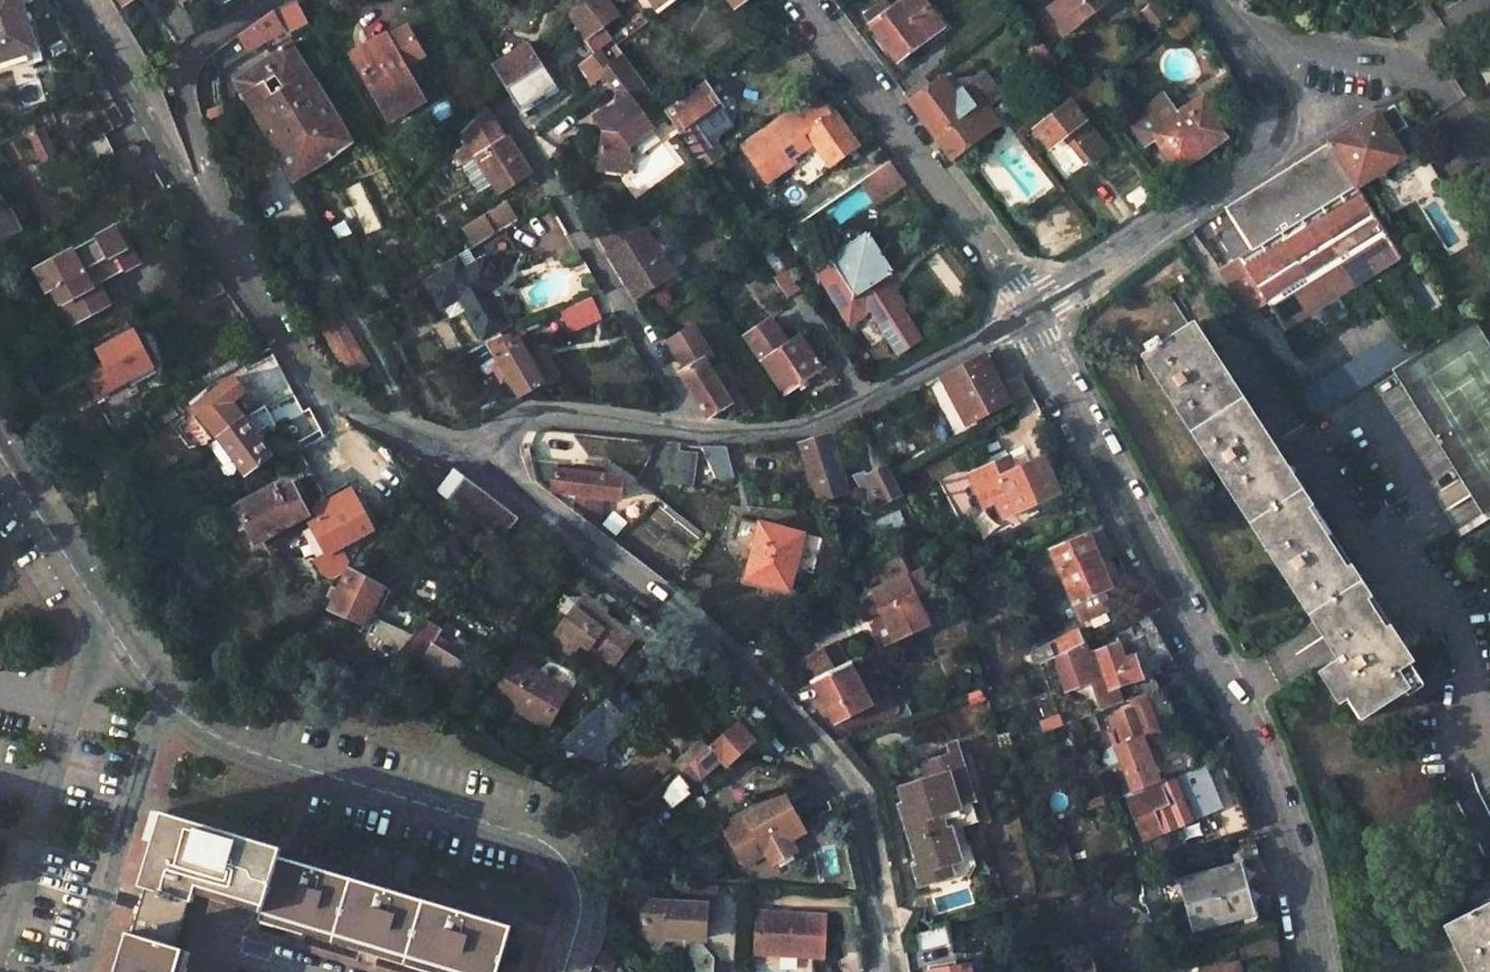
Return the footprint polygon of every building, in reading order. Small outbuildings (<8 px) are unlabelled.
[(36,50),(23,0),(0,0),(0,60),(36,50)] [(602,26),(616,16),(604,0),(587,0),(585,2),(602,26)] [(658,10),(671,0),(651,0),(658,10)] [(734,11),(749,0),(726,0),(734,11)] [(917,0),(908,0),(888,15),(881,6),(863,19),(896,64),(941,31),(917,0)] [(1048,9),(1067,33),(1109,0),(1060,0),(1048,9)] [(1140,13),(1154,31),(1170,18),(1155,0),(1140,13)] [(585,2),(569,18),(575,26),(595,53),(612,40),(602,26),(585,2)] [(274,13),(227,46),(235,60),(307,21),(297,4),(274,13)] [(1200,17),(1190,5),(1162,27),(1172,39),(1200,17)] [(197,30),(185,8),(168,18),(182,41),(197,30)] [(407,26),(388,36),(403,66),(423,55),(407,26)] [(352,54),(390,122),(423,103),(403,66),(388,36),(386,33),(352,54)] [(595,53),(608,72),(625,59),(612,40),(595,53)] [(1470,54),(1489,86),(1489,42),(1470,54)] [(1069,100),(1082,90),(1042,43),(1028,55),(1067,102),(1069,100)] [(493,63),(521,108),(552,88),(525,44),(493,63)] [(293,46),(236,80),(294,178),(352,143),(293,46)] [(608,72),(595,53),(576,67),(589,86),(605,75),(605,74),(608,72)] [(632,140),(666,118),(664,115),(625,59),(608,72),(605,74),(605,75),(620,95),(622,112),(616,116),(610,108),(599,115),(607,127),(600,165),(626,171),(632,140)] [(721,73),(706,84),(721,104),(735,94),(721,73)] [(1098,78),(1082,90),(1097,110),(1113,97),(1098,78)] [(954,147),(972,133),(978,140),(997,127),(976,99),(971,103),(961,90),(952,96),(940,80),(928,89),(921,79),(903,93),(932,132),(940,127),(954,147)] [(666,118),(703,170),(715,161),(709,152),(713,149),(696,122),(711,111),(721,104),(706,84),(664,115),(666,118)] [(784,163),(812,144),(827,166),(857,146),(835,114),(830,117),(813,92),(738,145),(755,169),(767,160),(774,170),(784,163)] [(1128,121),(1145,146),(1155,139),(1176,171),(1223,139),(1213,125),(1219,121),(1202,97),(1173,117),(1160,100),(1128,121)] [(1085,120),(1069,100),(1067,102),(1032,129),(1048,150),(1069,133),(1095,164),(1110,152),(1085,120)] [(1330,143),(1355,185),(1400,157),(1388,137),(1410,123),(1397,101),(1330,143)] [(532,172),(510,135),(504,138),(485,106),(461,131),(498,192),(532,172)] [(726,134),(711,111),(696,122),(713,149),(721,142),(726,134)] [(954,147),(940,127),(932,132),(947,152),(954,147)] [(43,129),(31,135),(47,168),(59,162),(43,129)] [(102,136),(78,150),(88,168),(112,153),(102,136)] [(1401,259),(1355,185),(1330,143),(1210,218),(1236,261),(1224,268),(1248,308),(1259,312),(1270,305),(1286,330),(1401,259)] [(788,169),(784,163),(774,170),(767,160),(755,169),(764,183),(788,169)] [(906,182),(891,162),(862,182),(876,202),(906,182)] [(0,194),(0,217),(6,230),(15,226),(0,194)] [(501,230),(517,220),(509,208),(490,220),(497,232),(501,230)] [(479,243),(497,232),(490,220),(468,233),(475,246),(479,243)] [(621,221),(598,235),(610,254),(633,240),(621,221)] [(125,245),(115,226),(36,268),(47,289),(56,285),(74,321),(110,302),(100,282),(139,261),(130,243),(125,245)] [(502,284),(492,265),(514,253),(501,230),(497,232),(479,243),(486,255),(463,268),(457,257),(442,266),(445,272),(430,281),(450,318),(452,317),(459,329),(473,321),(483,338),(508,324),(489,291),(502,284)] [(645,232),(633,240),(610,254),(635,295),(670,273),(645,232)] [(816,276),(850,328),(870,315),(897,355),(917,341),(897,311),(901,308),(892,295),(889,298),(880,284),(885,280),(889,281),(891,275),(888,275),(867,244),(868,240),(863,239),(862,242),(832,262),(829,262),(827,269),(816,276)] [(598,281),(590,285),(595,294),(597,293),(603,290),(598,281)] [(608,315),(597,293),(595,294),(565,308),(576,330),(608,315)] [(656,318),(673,344),(697,330),(680,302),(656,318)] [(338,307),(316,318),(323,331),(345,320),(338,307)] [(764,360),(786,393),(823,367),(801,335),(788,344),(770,317),(741,334),(760,362),(764,360)] [(345,320),(323,331),(336,355),(357,343),(345,320)] [(129,322),(93,341),(117,384),(152,365),(129,322)] [(1347,697),(1360,717),(1423,676),(1194,322),(1161,343),(1157,337),(1146,343),(1150,350),(1142,355),(1337,656),(1319,667),(1340,701),(1347,697)] [(671,353),(709,415),(731,401),(704,359),(712,354),(697,330),(673,344),(677,349),(671,353)] [(508,343),(503,335),(487,342),(519,395),(558,374),(544,350),(529,357),(518,338),(508,343)] [(357,343),(336,355),(348,376),(369,364),(357,343)] [(1008,403),(983,355),(949,373),(975,421),(1008,403)] [(295,395),(284,372),(255,387),(266,409),(295,395)] [(975,421),(949,373),(941,378),(966,426),(975,421)] [(10,385),(20,408),(40,397),(28,375),(10,385)] [(239,397),(246,392),(233,375),(193,406),(219,440),(246,420),(252,416),(239,397)] [(310,412),(308,409),(303,411),(295,395),(266,409),(276,427),(310,412)] [(246,420),(219,440),(210,445),(226,467),(235,460),(245,474),(272,454),(246,420)] [(325,433),(296,450),(305,465),(334,448),(325,433)] [(800,445),(821,505),(852,495),(841,462),(836,449),(831,435),(800,445)] [(691,485),(695,460),(679,458),(681,448),(656,445),(638,479),(658,495),(666,482),(691,485)] [(843,447),(836,449),(841,462),(847,460),(843,447)] [(334,448),(305,465),(324,496),(353,479),(334,448)] [(705,451),(715,482),(718,484),(734,479),(727,450),(705,451)] [(1058,490),(1044,457),(1016,470),(1004,475),(998,462),(969,475),(982,505),(995,499),(1002,516),(1058,490)] [(1010,457),(998,462),(1004,475),(1016,470),(1010,457)] [(555,468),(556,462),(528,459),(536,484),(542,488),(619,498),(623,477),(555,468)] [(867,477),(881,503),(902,492),(891,470),(888,466),(867,477)] [(874,506),(881,503),(867,477),(856,483),(874,506)] [(455,480),(441,503),(495,538),(509,516),(455,480)] [(244,524),(256,544),(310,513),(292,481),(278,488),(274,483),(221,514),(231,531),(244,524)] [(344,541),(376,520),(377,520),(356,484),(320,505),(326,516),(315,522),(332,551),(321,557),(330,572),(339,573),(349,566),(355,557),(344,541)] [(790,590),(797,566),(813,570),(821,539),(763,523),(747,579),(790,590)] [(1051,549),(1073,603),(1083,620),(1112,608),(1103,590),(1112,586),(1099,554),(1116,547),(1104,525),(1051,549)] [(370,612),(385,586),(349,567),(326,604),(363,624),(370,612)] [(583,569),(571,581),(586,597),(588,595),(595,588),(598,585),(583,569)] [(912,573),(922,592),(930,588),(920,569),(912,573)] [(882,622),(879,624),(891,646),(937,622),(922,592),(912,573),(879,590),(892,617),(882,622)] [(617,615),(620,613),(595,588),(588,595),(612,620),(617,615)] [(879,590),(869,596),(882,622),(892,617),(879,590)] [(596,638),(619,659),(640,638),(617,615),(612,620),(588,595),(586,597),(566,616),(584,633),(593,641),(596,638)] [(370,612),(363,624),(358,632),(394,654),(410,634),(370,612)] [(566,616),(544,638),(565,652),(584,633),(566,616)] [(410,634),(394,654),(416,667),(418,664),(436,637),(442,628),(425,618),(410,634)] [(1048,642),(1054,656),(1065,652),(1085,643),(1078,629),(1048,642)] [(436,637),(418,664),(449,683),(472,648),(459,640),(454,648),(436,637)] [(1065,652),(1078,687),(1092,682),(1100,705),(1120,697),(1116,687),(1142,678),(1134,655),(1125,659),(1118,640),(1091,650),(1087,642),(1085,643),(1065,652)] [(872,705),(844,644),(807,663),(836,722),(872,705)] [(884,644),(877,648),(888,670),(892,668),(890,664),(894,663),(884,644)] [(1053,657),(1066,692),(1078,687),(1065,652),(1054,656),(1053,657)] [(571,688),(518,658),(495,699),(547,729),(571,688)] [(620,686),(571,732),(589,745),(614,720),(617,722),(636,703),(620,686)] [(1102,764),(1115,800),(1160,783),(1146,745),(1168,737),(1151,690),(1129,699),(1133,710),(1111,718),(1116,733),(1110,735),(1112,740),(1108,742),(1105,745),(1103,748),(1101,753),(1101,758),(1101,762),(1102,764)] [(711,788),(729,773),(724,766),(756,739),(738,718),(667,782),(661,795),(671,802),(701,777),(711,788)] [(922,761),(926,770),(929,778),(899,790),(912,821),(905,824),(922,871),(960,854),(951,830),(967,823),(961,803),(971,798),(950,750),(922,761)] [(1252,827),(1226,758),(1211,764),(1213,768),(1130,797),(1144,838),(1195,820),(1194,817),(1226,806),(1229,813),(1213,818),(1219,838),(1252,827)] [(896,782),(899,790),(929,778),(926,770),(896,782)] [(802,831),(782,796),(767,804),(765,811),(761,814),(758,809),(744,817),(745,820),(723,832),(742,865),(764,852),(770,863),(794,849),(788,839),(802,831)] [(980,818),(971,798),(961,803),(967,823),(980,818)] [(199,888),(264,907),(279,858),(282,849),(163,813),(141,887),(146,888),(133,934),(177,948),(190,902),(194,903),(199,888)] [(357,882),(279,858),(264,907),(262,915),(339,938),(357,882)] [(1256,861),(1181,879),(1193,930),(1267,911),(1256,861)] [(339,938),(417,961),(434,905),(357,882),(339,938)] [(720,907),(721,886),(694,885),(693,905),(708,906),(720,907)] [(708,906),(693,905),(647,902),(646,933),(660,947),(670,939),(707,941),(708,906)] [(511,928),(434,905),(417,961),(453,971),(498,971),(511,928)] [(757,955),(825,960),(828,916),(793,913),(793,920),(782,919),(782,913),(760,912),(757,955)] [(1448,943),(1462,971),(1489,971),(1489,920),(1448,943)] [(915,936),(918,949),(953,941),(948,923),(930,928),(931,932),(915,936)] [(1281,947),(1278,931),(1255,936),(1257,951),(1281,947)] [(177,948),(133,934),(128,933),(116,971),(177,971),(184,951),(177,948)] [(1091,959),(1068,964),(1070,971),(1094,971),(1091,959)] [(971,965),(952,968),(951,961),(933,964),(934,971),(932,971),(972,971),(971,965)] [(1239,964),(1205,971),(1241,971),(1239,964)]
